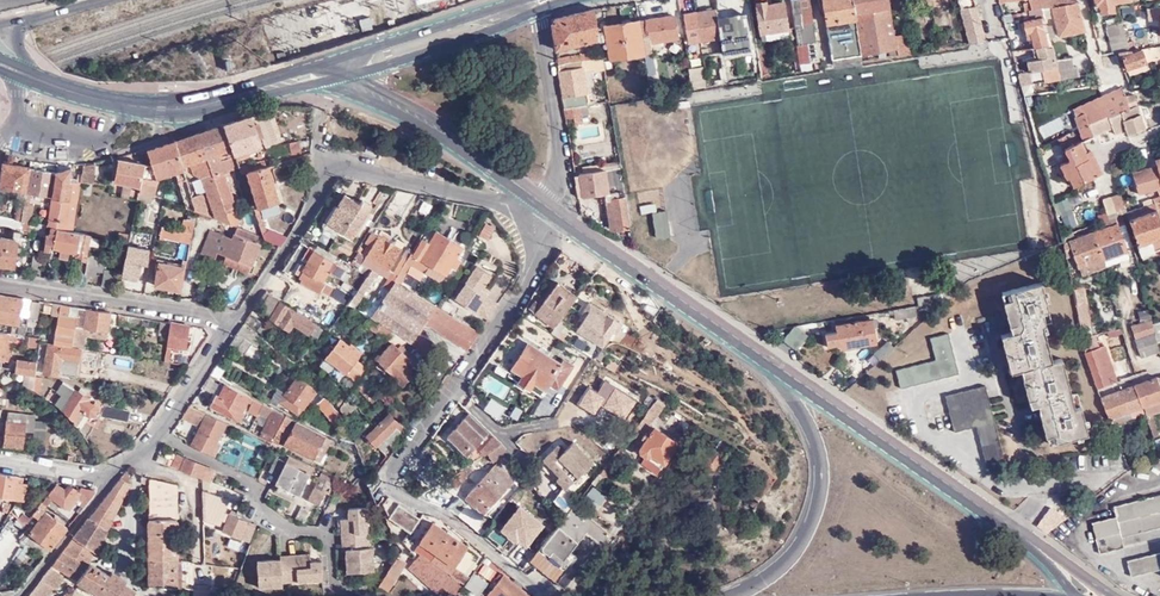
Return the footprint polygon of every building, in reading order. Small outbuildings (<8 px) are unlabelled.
[(787,35),(783,1),(766,4),(766,0),(765,0),(756,1),(761,39),(787,35)] [(810,0),(790,0),(799,62),(818,60),(810,0)] [(852,0),(822,0),(832,64),(861,59),(861,52),(852,0)] [(861,52),(887,49),(888,55),(896,54),(893,34),(888,0),(852,0),(861,52)] [(1028,1),(1030,8),(1041,7),(1077,1),(1077,0),(1028,0),(1028,1)] [(1094,5),(1098,5),(1099,12),(1116,10),(1115,1),(1120,0),(1093,0),(1094,5)] [(1019,2),(1021,10),(1030,8),(1028,1),(1019,2)] [(1085,31),(1077,1),(1041,7),(1043,16),(1050,15),(1049,10),(1052,10),(1058,35),(1085,31)] [(1152,9),(1143,10),(1143,5),(1120,9),(1122,24),(1154,19),(1152,9)] [(961,8),(969,41),(983,39),(975,6),(961,8)] [(550,17),(555,48),(599,37),(597,25),(594,7),(584,10),(550,17)] [(1002,13),(1004,20),(1037,15),(1038,17),(1024,20),(1027,36),(1032,36),(1034,44),(1036,45),(1050,43),(1048,35),(1045,24),(1043,16),(1041,7),(1030,8),(1021,10),(1002,13)] [(715,8),(695,10),(699,38),(719,35),(717,19),(715,8)] [(699,38),(695,10),(684,12),(688,40),(699,38)] [(638,19),(643,52),(651,51),(650,41),(677,37),(673,14),(638,19)] [(717,19),(719,35),(722,52),(751,48),(746,15),(717,19)] [(609,56),(643,52),(638,19),(597,25),(599,37),(599,39),(606,38),(609,56)] [(1105,23),(1112,51),(1118,50),(1128,48),(1126,38),(1125,34),(1124,32),(1121,32),(1119,21),(1105,23)] [(1133,30),(1134,44),(1154,43),(1153,28),(1133,30)] [(907,32),(893,34),(896,54),(912,51),(911,43),(909,44),(907,32)] [(762,43),(756,43),(760,76),(766,75),(762,43)] [(1050,43),(1036,45),(1037,54),(1036,56),(1025,59),(1028,70),(1040,67),(1041,76),(1044,75),(1045,79),(1059,77),(1053,57),(1050,43)] [(1118,50),(1120,56),(1123,56),(1126,67),(1147,62),(1147,58),(1158,55),(1154,43),(1136,47),(1133,47),(1128,48),(1118,50)] [(556,57),(557,63),(581,58),(592,56),(601,54),(601,48),(556,57)] [(1112,51),(1100,54),(1103,69),(1122,65),(1120,56),(1118,50),(1112,51)] [(1059,77),(1078,75),(1075,64),(1072,65),(1069,55),(1053,57),(1059,77)] [(604,68),(602,56),(582,60),(583,65),(580,65),(581,71),(587,70),(604,68)] [(584,91),(581,71),(580,65),(583,65),(582,60),(581,58),(557,63),(564,107),(577,105),(589,103),(587,91),(584,91)] [(1147,62),(1126,67),(1128,74),(1149,70),(1147,62)] [(687,68),(689,81),(705,79),(703,66),(687,68)] [(1134,101),(1136,101),(1132,93),(1126,95),(1125,92),(1123,93),(1120,86),(1101,94),(1103,98),(1101,99),(1102,102),(1075,114),(1083,136),(1111,125),(1133,116),(1132,113),(1134,111),(1131,104),(1134,101)] [(1146,126),(1136,101),(1134,101),(1131,104),(1134,111),(1132,113),(1133,116),(1111,125),(1114,132),(1126,127),(1128,133),(1146,126)] [(581,114),(588,113),(587,104),(580,105),(581,114)] [(581,114),(580,105),(564,107),(565,118),(574,117),(575,123),(582,122),(581,114)] [(280,138),(271,109),(225,123),(233,148),(235,153),(280,138)] [(1058,117),(1038,126),(1043,137),(1063,128),(1058,117)] [(197,132),(230,223),(230,225),(236,227),(240,221),(222,172),(235,168),(231,156),(220,160),(217,153),(233,148),(225,123),(197,132)] [(230,223),(197,132),(175,140),(182,164),(189,162),(192,170),(197,177),(200,176),(215,219),(230,225),(230,223)] [(175,140),(148,148),(152,162),(146,161),(141,183),(141,185),(139,192),(145,193),(152,195),(157,176),(183,168),(182,164),(175,140)] [(305,149),(302,140),(287,145),(290,153),(305,149)] [(1072,185),(1096,173),(1085,150),(1080,140),(1063,148),(1068,159),(1058,164),(1065,178),(1068,176),(1072,185)] [(147,148),(141,151),(144,163),(145,163),(146,161),(152,162),(148,148),(147,148)] [(1085,150),(1096,173),(1101,171),(1090,148),(1085,150)] [(118,158),(114,180),(141,185),(141,183),(145,163),(144,163),(118,158)] [(582,172),(620,166),(619,160),(581,166),(582,172)] [(30,166),(3,162),(0,183),(0,186),(27,191),(30,166)] [(1156,162),(1131,170),(1137,191),(1156,185),(1158,193),(1141,198),(1142,203),(1159,197),(1159,178),(1156,162)] [(82,168),(80,180),(80,181),(94,182),(96,163),(83,164),(82,168)] [(53,194),(57,170),(56,170),(30,166),(27,191),(26,194),(22,220),(27,221),(32,191),(53,194)] [(574,175),(578,197),(605,192),(624,189),(620,166),(582,172),(578,173),(578,174),(574,175)] [(71,167),(57,170),(53,194),(48,225),(71,230),(80,183),(69,181),(71,167)] [(248,173),(260,208),(280,201),(268,167),(248,173)] [(414,192),(395,189),(384,206),(400,215),(414,192)] [(616,228),(629,225),(624,189),(605,192),(610,226),(616,226),(616,228)] [(1122,205),(1118,191),(1101,195),(1104,210),(1122,205)] [(22,220),(26,194),(21,193),(16,218),(22,220)] [(191,196),(195,211),(197,212),(208,216),(201,193),(191,196)] [(362,199),(360,203),(344,193),(336,206),(333,204),(323,219),(350,237),(371,204),(362,199)] [(1070,205),(1066,194),(1055,198),(1059,209),(1070,205)] [(1126,211),(1141,253),(1154,248),(1150,238),(1159,235),(1159,218),(1157,209),(1159,208),(1159,199),(1126,211)] [(1122,205),(1104,210),(1106,216),(1119,211),(1123,210),(1122,205)] [(265,238),(279,244),(281,245),(284,241),(266,234),(266,233),(269,232),(260,208),(255,210),(265,238)] [(665,208),(652,210),(655,235),(669,233),(665,208)] [(1122,220),(1120,213),(1100,220),(1103,227),(1094,230),(1103,256),(1126,249),(1117,222),(1122,220)] [(48,225),(27,221),(22,220),(16,218),(0,215),(0,223),(29,228),(28,233),(46,236),(48,225)] [(91,237),(91,234),(71,230),(48,225),(46,236),(44,249),(51,250),(51,246),(74,250),(74,256),(87,258),(88,255),(89,245),(97,246),(99,238),(91,237)] [(251,265),(262,238),(237,227),(233,239),(210,230),(201,254),(215,259),(218,252),(226,256),(251,265)] [(14,266),(20,231),(14,230),(12,240),(0,238),(0,264),(14,266)] [(409,253),(406,258),(411,261),(415,254),(446,273),(461,245),(435,230),(428,242),(422,238),(412,254),(409,253)] [(1060,234),(1061,239),(1065,255),(1074,251),(1079,265),(1100,258),(1092,231),(1074,237),(1072,230),(1060,234)] [(1092,231),(1100,258),(1103,256),(1094,230),(1092,231)] [(160,237),(191,244),(192,239),(161,232),(160,237)] [(359,261),(360,261),(368,267),(369,267),(370,267),(376,271),(384,276),(388,268),(400,248),(376,234),(375,235),(370,232),(364,242),(366,243),(361,252),(363,253),(359,261)] [(1154,248),(1159,246),(1159,235),(1150,238),(1154,248)] [(128,245),(123,271),(139,275),(142,262),(147,263),(150,250),(128,245)] [(312,250),(306,261),(313,265),(316,262),(330,272),(339,277),(345,269),(313,251),(312,250)] [(559,252),(553,261),(567,271),(574,263),(559,252)] [(31,271),(40,273),(43,256),(34,254),(31,271)] [(104,258),(88,255),(87,258),(84,269),(101,272),(104,258)] [(383,284),(387,287),(392,279),(404,259),(405,257),(401,255),(392,271),(388,277),(383,284)] [(248,272),(251,265),(226,256),(224,262),(248,272)] [(392,279),(393,279),(406,258),(405,257),(404,259),(392,279)] [(1100,258),(1079,265),(1082,273),(1101,266),(1102,266),(1100,258)] [(313,265),(306,261),(298,274),(301,277),(299,282),(318,294),(319,291),(327,297),(332,288),(324,283),(330,272),(316,262),(313,265)] [(154,285),(179,290),(184,267),(159,262),(154,285)] [(455,297),(487,318),(492,311),(497,302),(483,293),(479,291),(483,284),(490,274),(476,264),(455,297)] [(376,271),(370,267),(350,299),(355,303),(376,271)] [(102,287),(119,289),(122,272),(105,269),(102,287)] [(435,306),(420,296),(393,279),(392,279),(387,287),(369,314),(392,328),(402,335),(406,338),(421,348),(426,350),(428,346),(429,340),(416,332),(423,320),(467,348),(479,331),(435,306)] [(1041,280),(1008,288),(1010,296),(1003,298),(1009,323),(1011,330),(1001,333),(1010,370),(1020,367),(1024,381),(1030,403),(1037,402),(1045,434),(1046,434),(1054,432),(1056,439),(1088,431),(1077,390),(1070,392),(1061,356),(1051,359),(1042,323),(1050,320),(1041,280)] [(530,308),(553,325),(557,322),(576,296),(558,282),(541,304),(536,300),(530,308)] [(1010,296),(1008,288),(1001,290),(1003,298),(1010,296)] [(346,301),(347,300),(350,296),(344,292),(340,297),(346,301)] [(23,297),(0,293),(0,320),(18,323),(23,297)] [(272,318),(280,304),(268,297),(261,307),(265,310),(264,314),(272,318)] [(39,302),(30,300),(28,316),(37,318),(39,302)] [(73,346),(78,307),(53,302),(51,313),(59,314),(55,343),(73,346)] [(585,308),(589,311),(576,328),(601,345),(612,330),(615,331),(618,329),(622,324),(590,302),(585,308)] [(1080,325),(1087,323),(1089,323),(1086,302),(1075,304),(1080,325)] [(323,325),(280,304),(272,318),(271,321),(292,331),(295,325),(310,333),(311,331),(318,335),(323,325)] [(917,305),(895,309),(896,318),(919,314),(917,305)] [(106,336),(110,312),(78,307),(73,346),(80,347),(82,347),(84,333),(106,336)] [(364,323),(386,337),(387,335),(392,328),(369,314),(364,323)] [(637,325),(644,330),(649,322),(642,317),(637,325)] [(1136,335),(1152,329),(1150,323),(1149,319),(1149,318),(1131,323),(1136,335)] [(841,347),(876,341),(873,319),(837,325),(841,347)] [(1150,323),(1152,329),(1153,331),(1155,340),(1159,339),(1159,320),(1150,323)] [(553,325),(550,331),(558,336),(564,327),(557,322),(553,325)] [(184,347),(188,325),(171,323),(167,345),(184,347)] [(1080,325),(1081,334),(1088,333),(1087,323),(1080,325)] [(260,324),(255,330),(265,337),(269,331),(260,324)] [(241,325),(236,334),(250,342),(255,335),(241,325)] [(784,340),(796,349),(807,334),(795,325),(784,340)] [(409,374),(409,368),(404,362),(408,357),(399,349),(406,338),(402,335),(392,328),(387,335),(386,337),(392,341),(378,355),(394,371),(392,374),(400,382),(409,374)] [(15,332),(0,329),(0,357),(11,359),(15,332)] [(1139,353),(1140,353),(1157,348),(1155,340),(1153,331),(1136,337),(1136,335),(1133,336),(1139,353)] [(929,336),(935,359),(895,369),(899,387),(958,373),(948,333),(929,336)] [(1087,360),(1096,386),(1116,380),(1104,343),(1097,346),(1093,333),(1081,335),(1087,360)] [(236,334),(229,344),(243,355),(251,344),(250,342),(236,334)] [(107,352),(116,353),(118,338),(107,336),(104,351),(107,352)] [(339,337),(325,356),(334,363),(355,378),(365,366),(354,358),(361,350),(352,343),(349,345),(339,337)] [(875,352),(880,357),(893,345),(888,340),(875,352)] [(528,343),(512,368),(547,389),(552,381),(561,387),(576,366),(564,358),(561,363),(528,343)] [(99,350),(82,347),(80,347),(80,349),(49,344),(45,372),(58,375),(59,371),(77,374),(77,371),(95,373),(99,350)] [(334,363),(325,356),(319,364),(328,372),(334,363)] [(16,368),(34,372),(36,360),(18,357),(16,368)] [(612,370),(618,364),(609,358),(605,365),(612,370)] [(547,389),(512,368),(508,375),(542,397),(547,389)] [(31,389),(38,394),(42,373),(34,372),(33,376),(31,389)] [(503,398),(509,385),(486,376),(481,388),(503,398)] [(1132,384),(1141,404),(1152,435),(1158,433),(1150,411),(1159,408),(1159,388),(1159,384),(1156,376),(1132,384)] [(314,390),(296,377),(279,401),(297,414),(314,390)] [(67,415),(76,425),(84,412),(87,415),(94,414),(97,409),(95,404),(81,394),(74,390),(73,391),(61,383),(50,400),(60,408),(67,415)] [(248,395),(224,383),(218,395),(215,394),(210,405),(236,418),(248,395)] [(1005,459),(986,383),(945,394),(953,430),(976,425),(986,464),(1005,459)] [(1099,395),(1108,416),(1140,405),(1132,384),(1099,395)] [(347,395),(340,405),(344,416),(356,405),(347,395)] [(325,409),(331,403),(324,396),(319,402),(325,409)] [(664,402),(656,397),(642,419),(649,424),(650,423),(664,402)] [(588,409),(571,399),(566,407),(584,417),(588,409)] [(496,420),(503,409),(488,400),(481,411),(496,420)] [(103,403),(100,416),(128,423),(131,411),(103,403)] [(338,411),(331,403),(325,409),(332,417),(331,418),(334,424),(337,422),(341,420),(338,411)] [(199,425),(205,413),(198,410),(189,406),(181,417),(199,425)] [(282,413),(272,409),(259,435),(270,440),(282,413)] [(487,431),(469,411),(446,434),(465,453),(487,431)] [(8,412),(4,446),(22,448),(24,431),(26,414),(8,412)] [(215,441),(224,423),(205,414),(205,413),(199,425),(192,442),(213,453),(218,443),(215,441)] [(388,413),(373,428),(365,420),(360,425),(368,433),(366,434),(376,444),(383,437),(394,427),(404,437),(408,430),(399,421),(398,422),(388,413)] [(26,414),(24,431),(34,432),(35,416),(26,414)] [(284,414),(275,433),(281,436),(290,417),(284,414)] [(83,434),(92,424),(84,417),(75,428),(83,434)] [(649,424),(642,419),(641,419),(633,429),(639,434),(640,433),(643,435),(645,431),(649,434),(654,426),(650,423),(649,424)] [(350,441),(341,420),(337,422),(345,443),(350,441)] [(1117,438),(1122,436),(1118,425),(1117,425),(1115,421),(1111,423),(1117,438)] [(331,440),(296,423),(286,443),(321,460),(331,440)] [(640,433),(639,434),(635,440),(642,445),(640,448),(640,452),(645,455),(641,461),(657,472),(678,442),(654,426),(649,434),(645,431),(643,435),(640,433)] [(394,427),(383,437),(395,449),(404,437),(394,427)] [(1048,441),(1056,439),(1054,432),(1046,434),(1048,441)] [(1124,435),(1122,436),(1117,438),(1126,463),(1130,462),(1129,457),(1132,456),(1124,435)] [(499,443),(495,437),(479,447),(483,453),(484,452),(499,443)] [(557,445),(548,454),(573,481),(593,461),(574,441),(563,451),(557,445)] [(505,451),(499,443),(484,452),(489,460),(505,451)] [(721,455),(709,446),(694,465),(706,474),(721,455)] [(173,464),(204,477),(209,480),(213,469),(177,454),(173,464)] [(559,477),(555,480),(563,488),(564,489),(573,481),(548,454),(542,459),(559,477)] [(158,461),(167,464),(169,459),(159,455),(157,458),(157,460),(158,461)] [(276,490),(293,499),(297,492),(299,493),(309,474),(310,475),(313,468),(288,456),(286,462),(280,475),(276,482),(279,484),(276,490)] [(270,470),(280,475),(286,462),(276,457),(270,470)] [(423,463),(425,466),(434,476),(440,469),(429,458),(423,463)] [(495,461),(465,495),(483,512),(513,477),(495,461)] [(465,464),(444,478),(453,486),(469,469),(465,464)] [(434,476),(425,466),(419,471),(430,483),(436,477),(434,476)] [(124,471),(72,537),(95,552),(134,473),(124,471)] [(17,475),(0,472),(0,496),(21,500),(24,483),(16,481),(17,475)] [(309,496),(320,501),(325,492),(328,493),(334,479),(320,472),(309,496)] [(176,484),(149,477),(149,556),(176,559),(176,484)] [(53,481),(39,479),(38,483),(49,488),(53,481)] [(57,482),(49,493),(65,506),(73,498),(74,499),(75,498),(73,496),(72,494),(75,490),(69,484),(65,488),(57,482)] [(74,499),(83,506),(96,489),(82,486),(73,496),(75,498),(74,499)] [(563,488),(553,501),(566,513),(573,504),(577,499),(564,489),(563,488)] [(606,496),(595,488),(584,501),(595,510),(606,496)] [(203,519),(218,524),(228,499),(202,489),(202,491),(203,519)] [(1112,504),(1114,514),(1091,520),(1098,552),(1121,547),(1119,536),(1159,526),(1159,493),(1112,504)] [(457,499),(448,509),(459,518),(467,508),(457,499)] [(419,517),(399,503),(389,516),(409,530),(419,517)] [(573,504),(566,513),(558,523),(530,560),(554,580),(565,566),(560,562),(586,531),(600,543),(608,534),(573,504)] [(28,533),(49,550),(66,528),(39,505),(31,515),(38,520),(32,529),(28,533)] [(347,573),(374,571),(373,547),(369,547),(367,506),(348,507),(349,518),(341,519),(341,533),(346,533),(347,548),(346,548),(347,573)] [(304,521),(307,510),(299,507),(296,519),(304,521)] [(517,508),(496,533),(521,555),(543,530),(517,508)] [(23,514),(18,519),(32,529),(38,520),(31,515),(28,518),(23,514)] [(250,543),(256,523),(227,514),(221,534),(250,543)] [(23,540),(28,533),(32,529),(18,519),(13,515),(0,532),(0,539),(10,543),(12,540),(19,544),(23,540)] [(420,538),(421,539),(468,572),(481,555),(433,521),(420,538)] [(23,540),(43,556),(49,550),(28,533),(23,540)] [(415,547),(421,551),(461,580),(468,572),(421,539),(415,547)] [(70,540),(51,565),(77,580),(77,581),(102,595),(132,595),(136,590),(125,583),(126,580),(111,571),(109,574),(88,562),(92,554),(70,540)] [(421,551),(417,555),(456,594),(465,584),(461,580),(421,551)] [(1126,559),(1130,575),(1159,567),(1159,551),(1126,559)] [(281,581),(296,579),(322,578),(321,559),(310,560),(310,552),(295,553),(295,558),(280,559),(280,557),(256,559),(257,583),(258,585),(281,584),(281,581)] [(456,594),(417,555),(409,564),(437,592),(456,594)] [(176,559),(149,556),(149,583),(176,586),(176,559)] [(405,563),(399,558),(397,557),(386,573),(378,585),(377,587),(376,589),(384,595),(389,588),(405,563)] [(483,563),(476,574),(489,583),(496,572),(483,563)] [(63,593),(70,583),(49,568),(27,595),(69,595),(63,593)] [(556,581),(563,587),(574,575),(567,568),(556,581)] [(488,583),(473,573),(463,588),(475,595),(480,595),(488,583)] [(502,575),(487,593),(490,595),(530,595),(502,575)] [(209,593),(209,582),(193,582),(193,588),(193,595),(209,595),(209,593)]
